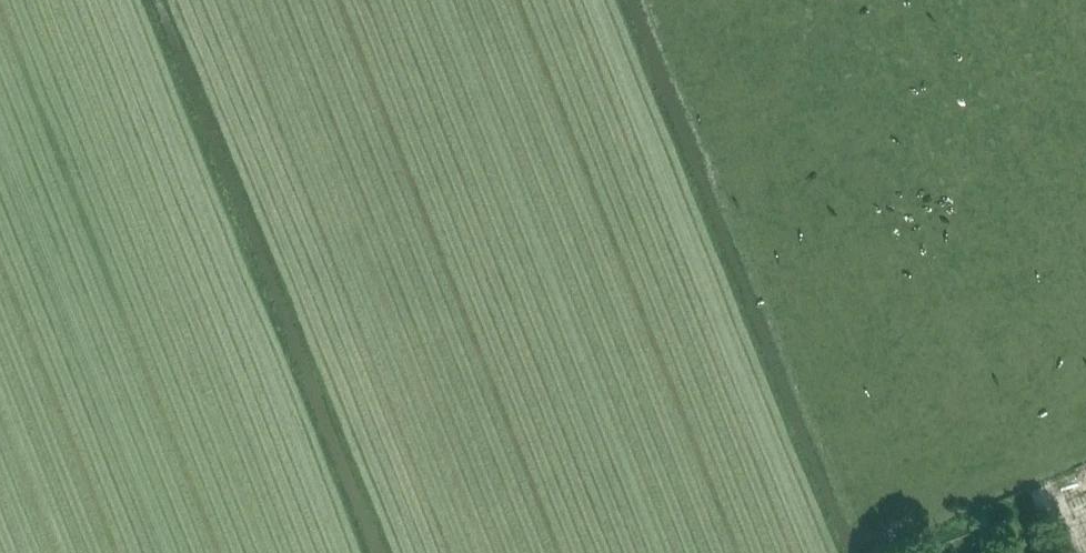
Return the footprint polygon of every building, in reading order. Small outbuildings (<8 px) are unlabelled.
[(1058,526),(1074,520),(1057,478),(1042,484),(1058,526)]
